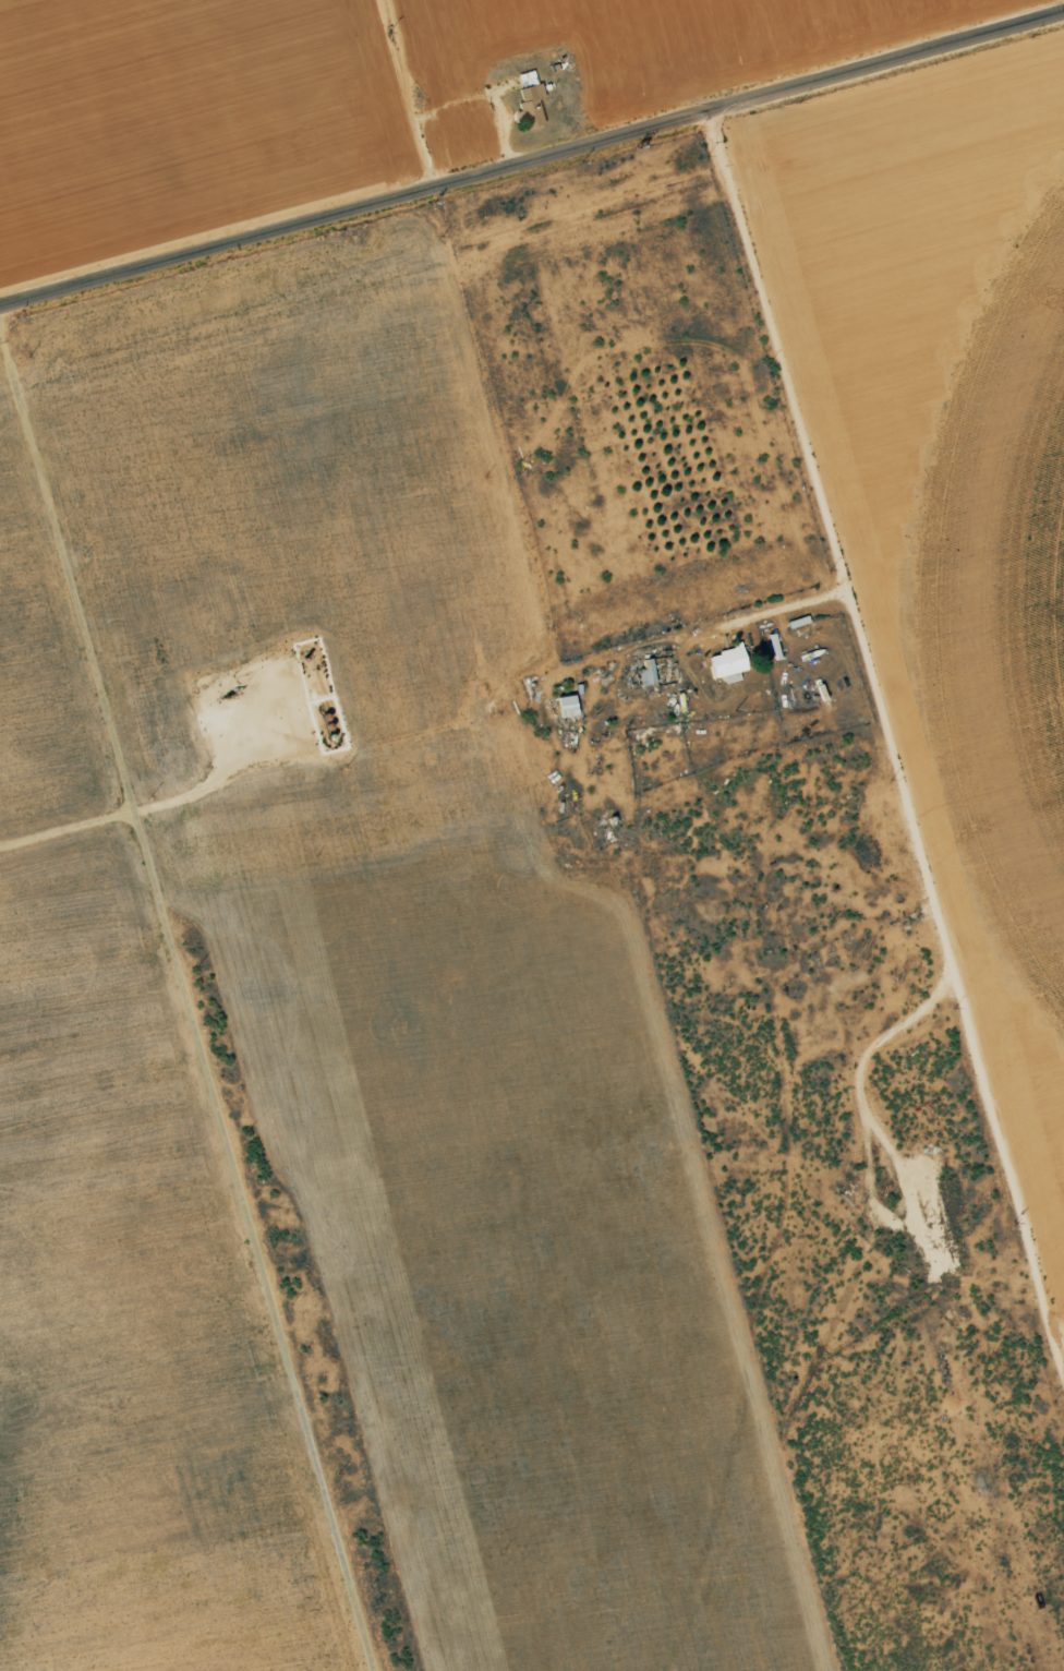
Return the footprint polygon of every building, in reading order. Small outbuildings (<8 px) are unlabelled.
[(516,91),(526,130),(545,126),(539,100),(545,98),(542,84),(516,91)] [(725,683),(739,680),(737,671),(747,669),(741,646),(710,654),(715,678),(723,676),(725,683)]
